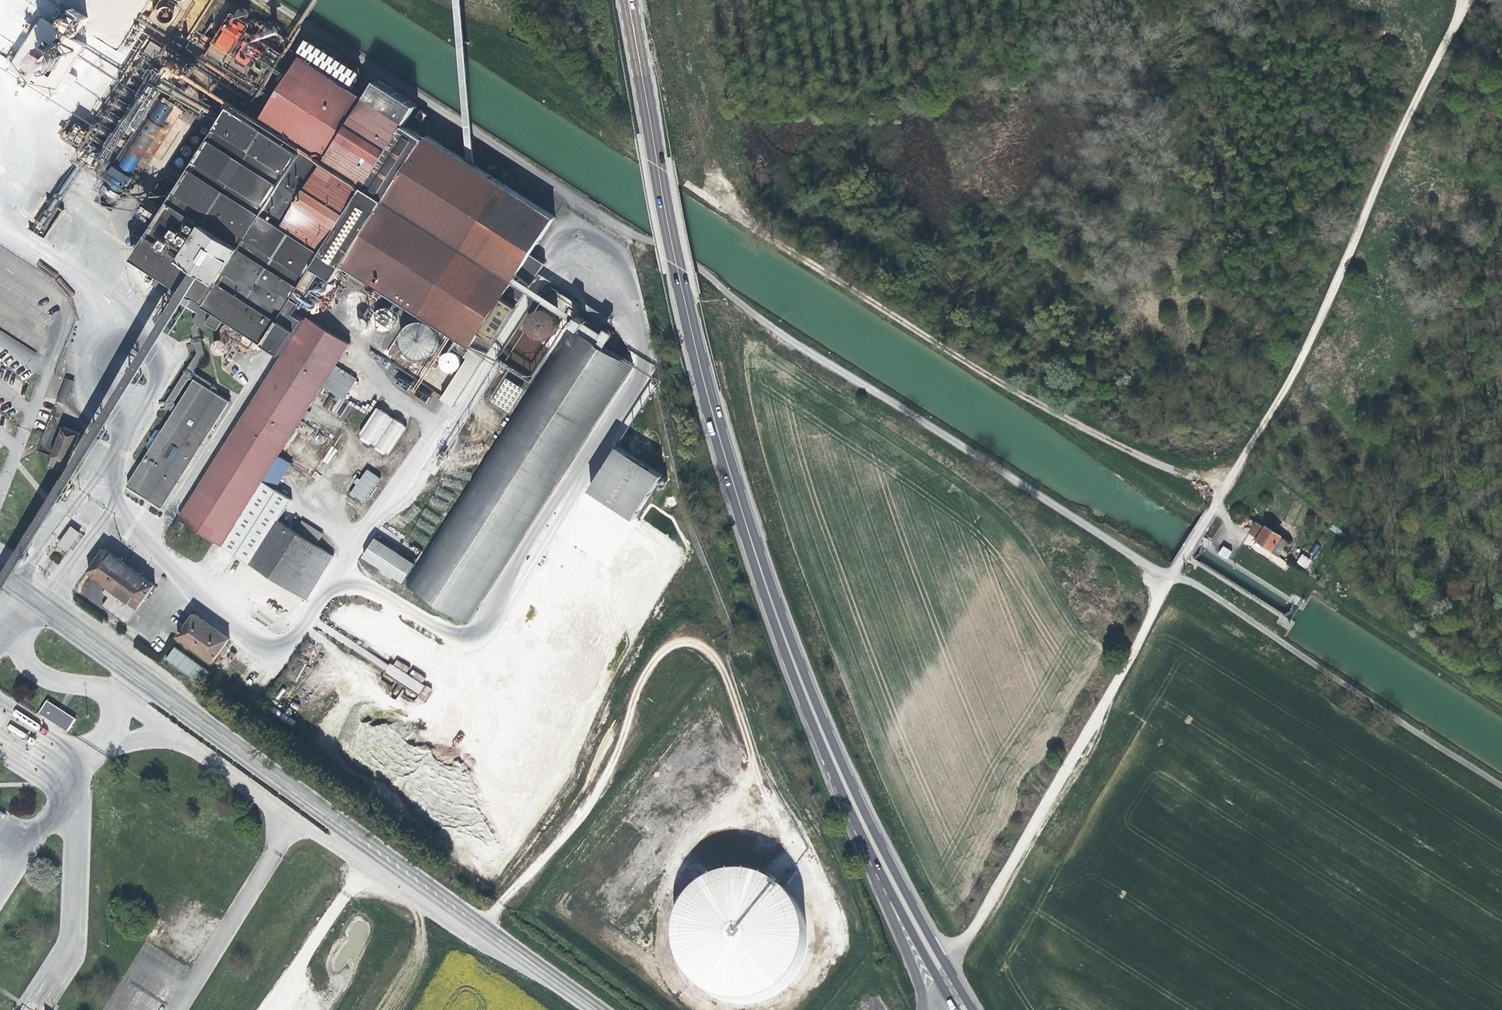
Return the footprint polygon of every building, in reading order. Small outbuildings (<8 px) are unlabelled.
[(152,17),(175,33),(196,0),(163,0),(152,17)] [(90,19),(74,8),(62,27),(77,36),(90,19)] [(236,87),(241,78),(265,93),(273,80),(270,77),(286,52),(246,27),(250,22),(239,15),(220,46),(216,43),(207,57),(218,64),(212,73),(236,87)] [(87,46),(43,17),(12,67),(32,80),(25,90),(42,100),(45,94),(53,99),(64,81),(72,86),(78,77),(70,72),(87,46)] [(196,67),(154,40),(144,56),(143,55),(86,146),(111,162),(159,85),(181,99),(190,85),(187,82),(196,67)] [(311,42),(309,42),(307,44),(306,45),(306,47),(306,49),(307,51),(308,52),(310,53),(312,53),(314,53),(316,52),(317,51),(317,49),(317,46),(317,44),(315,43),(313,42),(311,42)] [(320,49),(319,49),(318,50),(317,52),(317,54),(317,55),(317,57),(318,59),(320,60),(323,60),(325,59),(327,58),(327,56),(328,54),(327,52),(327,50),(325,49),(323,49),(320,49)] [(332,55),(330,56),(328,58),(327,59),(327,61),(327,63),(328,65),(329,65),(331,67),(333,67),(335,67),(336,66),(338,64),(338,63),(338,60),(338,58),(336,57),(334,55),(332,55)] [(378,80),(369,95),(368,97),(304,56),(260,125),(232,107),(180,189),(163,178),(149,199),(166,210),(136,258),(183,288),(176,299),(198,313),(195,318),(198,320),(192,329),(194,338),(191,342),(196,345),(198,353),(188,369),(184,370),(185,373),(168,399),(170,409),(174,412),(163,429),(156,430),(152,436),(149,437),(150,440),(146,445),(149,452),(127,485),(162,508),(230,401),(219,394),(217,386),(216,387),(215,384),(213,384),(212,383),(195,372),(195,370),(205,354),(202,341),(203,339),(201,337),(199,329),(203,323),(206,326),(209,321),(218,327),(225,315),(284,353),(179,518),(306,599),(334,556),(278,521),(291,499),(275,489),(291,464),(278,456),(323,386),(343,400),(357,379),(336,365),(350,344),(307,317),(306,319),(298,313),(325,271),(336,279),(345,265),(460,338),(454,347),(466,355),(481,332),(526,262),(555,216),(502,183),(513,165),(473,139),(468,135),(450,124),(438,142),(429,136),(427,139),(406,125),(409,121),(419,106),(378,80)] [(343,62),(341,62),(340,63),(339,64),(337,66),(337,68),(338,70),(339,72),(340,73),(343,74),(344,74),(346,73),(348,71),(349,69),(349,67),(348,66),(347,63),(345,62),(343,62)] [(354,69),(352,69),(350,70),(349,71),(348,73),(348,75),(348,77),(349,78),(350,79),(352,80),(354,81),(355,80),(358,79),(359,77),(359,74),(359,73),(359,72),(358,71),(356,69),(354,69)] [(247,84),(241,81),(238,86),(244,90),(247,84)] [(159,101),(149,118),(162,126),(172,108),(159,101)] [(213,118),(212,119),(211,120),(211,122),(211,124),(212,125),(214,126),(215,126),(217,125),(219,123),(219,121),(218,120),(216,118),(215,118),(213,118)] [(131,174),(153,137),(155,174),(161,164),(161,154),(157,152),(165,138),(164,129),(147,119),(119,164),(119,167),(131,174)] [(75,125),(67,137),(78,144),(86,132),(75,125)] [(189,145),(186,146),(185,147),(184,149),(183,151),(184,153),(185,154),(187,155),(189,156),(191,155),(193,154),(194,153),(194,150),(193,148),(192,147),(191,146),(189,145)] [(112,165),(104,174),(123,188),(130,179),(112,165)] [(147,223),(145,223),(143,224),(142,225),(141,227),(141,229),(143,231),(146,232),(147,231),(149,230),(150,227),(150,226),(148,224),(147,223)] [(327,281),(325,281),(323,283),(322,284),(321,287),(321,289),(323,291),(324,292),(326,292),(329,293),(331,292),(332,290),(333,287),(333,285),(331,283),(329,281),(327,281)] [(319,296),(315,296),(314,297),(312,299),(312,301),(312,303),(313,305),(314,306),(316,307),(318,307),(319,307),(321,307),(323,304),(323,302),(323,301),(322,298),(320,296),(319,296)] [(381,303),(376,306),(374,309),(372,312),(370,316),(370,320),(370,324),(372,327),(373,330),(376,333),(378,334),(380,336),(383,337),(387,337),(390,337),(395,336),(398,334),(400,332),(402,329),(404,326),(404,323),(405,319),(404,317),(404,314),(402,309),(398,306),(395,304),(390,302),(385,302),(381,303)] [(544,308),(540,309),(536,311),(534,313),(532,315),(530,318),(529,322),(529,326),(529,328),(532,333),(535,336),(538,337),(542,338),(545,338),(549,338),(552,337),(555,334),(557,331),(559,327),(559,323),(559,321),(558,318),(555,313),(552,311),(548,309),(544,308)] [(420,321),(416,321),(412,322),(410,324),(406,327),(403,331),(402,335),(401,339),(401,342),(402,346),(404,351),(407,355),(411,357),(415,359),(418,359),(421,359),(426,358),(430,357),(433,355),(435,352),(437,349),(439,346),(439,341),(439,339),(439,336),(438,333),(436,330),(434,327),(430,323),(427,322),(424,321),(420,321)] [(231,322),(229,323),(227,324),(225,327),(224,329),(224,331),(225,334),(226,336),(228,337),(230,338),(232,339),(234,339),(237,337),(240,335),(240,331),(240,328),(238,325),(236,323),(234,322),(231,322)] [(632,366),(605,349),(597,343),(571,327),(406,584),(467,623),(632,366)] [(597,343),(605,349),(615,333),(607,328),(597,343)] [(252,334),(248,334),(246,335),(244,336),(242,338),(242,340),(241,344),(243,346),(244,348),(247,349),(249,350),(252,350),(255,349),(257,346),(258,344),(258,341),(257,338),(255,335),(252,334)] [(448,352),(445,354),(443,356),(441,359),(442,363),(442,365),(444,368),(446,370),(448,371),(451,372),(454,371),(458,370),(460,366),(461,364),(461,361),(461,358),(459,355),(456,352),(453,352),(450,351),(448,352)] [(73,381),(54,372),(45,396),(65,403),(73,381)] [(426,402),(431,392),(419,385),(414,395),(426,402)] [(356,437),(387,457),(406,427),(375,407),(356,437)] [(49,465),(65,472),(80,433),(64,426),(49,465)] [(662,476),(618,447),(590,492),(634,520),(662,476)] [(364,469),(348,496),(364,504),(379,477),(364,469)] [(1264,524),(1256,520),(1248,534),(1273,551),(1284,536),(1264,524)] [(66,552),(80,534),(70,526),(56,545),(66,552)] [(415,563),(375,538),(363,557),(403,583),(415,563)] [(1227,559),(1232,551),(1223,546),(1218,554),(1227,559)] [(105,548),(88,571),(138,608),(155,585),(105,548)] [(1302,554),(1296,563),(1306,569),(1312,561),(1302,554)] [(178,636),(212,662),(226,644),(229,639),(194,614),(178,636)] [(164,659),(201,685),(210,672),(173,647),(164,659)] [(393,665),(407,672),(410,666),(396,660),(393,665)] [(384,673),(425,699),(432,689),(422,683),(425,677),(414,670),(410,676),(390,663),(384,673)] [(34,723),(62,741),(68,732),(41,714),(34,723)] [(765,995),(786,987),(803,973),(814,954),(819,933),(817,911),(807,890),(791,874),(771,864),(749,861),(727,866),(708,878),(693,895),(685,916),(685,938),(691,959),(704,977),(722,990),(743,996),(765,995)]
